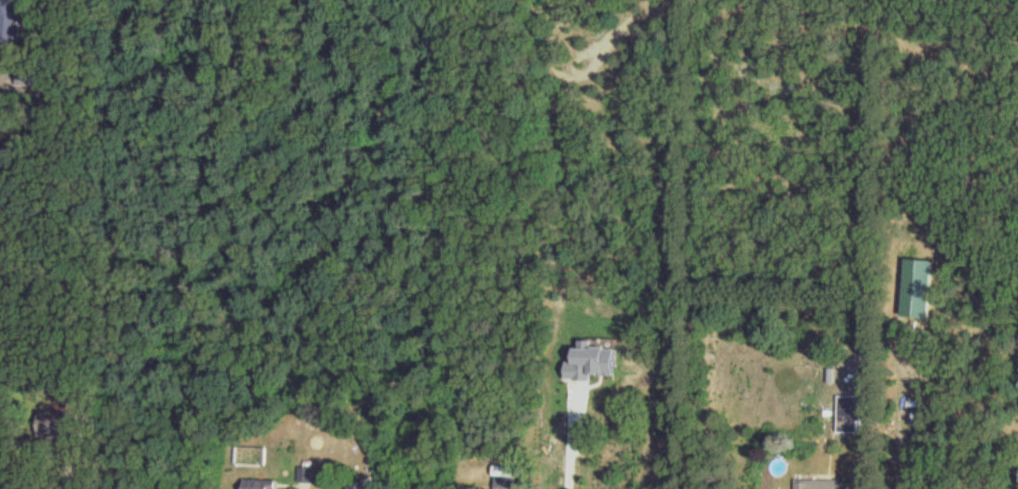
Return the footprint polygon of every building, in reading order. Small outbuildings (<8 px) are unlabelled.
[(18,43),(18,0),(0,0),(0,43),(18,43)] [(860,396),(836,396),(836,433),(860,433),(860,396)] [(40,411),(40,439),(81,439),(81,411),(40,411)] [(367,478),(347,488),(373,488),(367,478)] [(273,479),(247,479),(246,488),(272,488),(273,479)]
